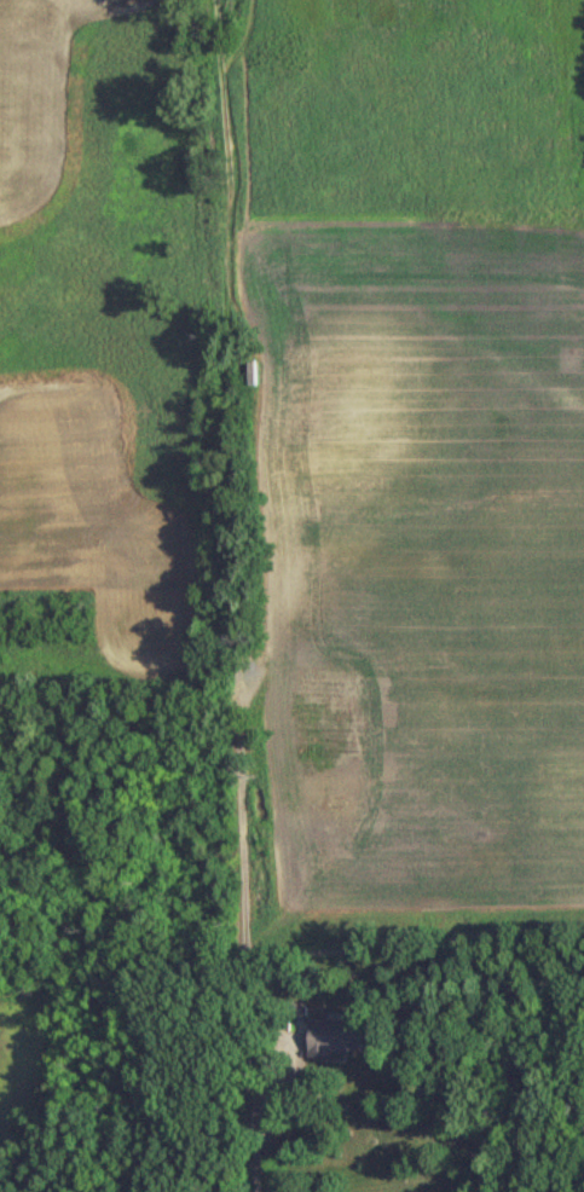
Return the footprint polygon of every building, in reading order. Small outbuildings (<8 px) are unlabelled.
[(311,1012),(311,1043),(376,1043),(376,1012),(311,1012)]
